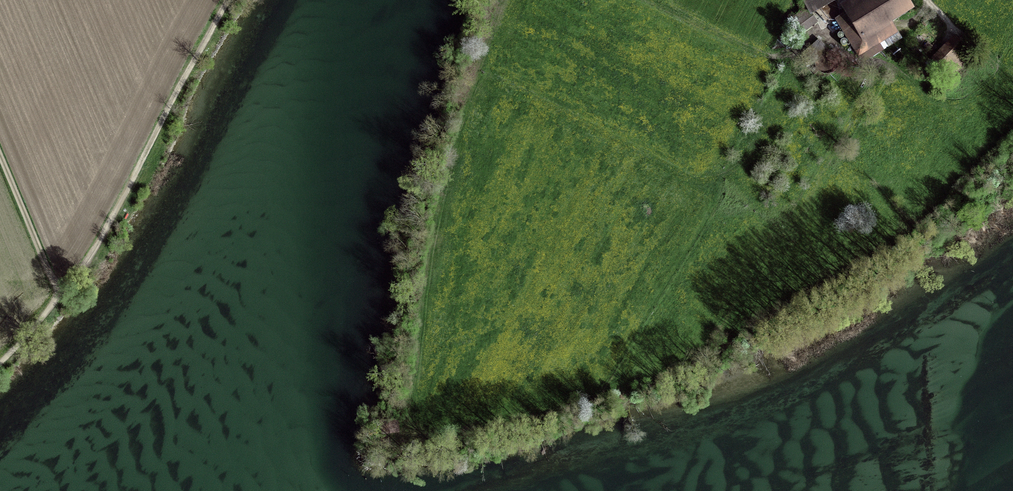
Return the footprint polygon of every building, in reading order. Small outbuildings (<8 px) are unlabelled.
[(811,11),(830,0),(804,0),(811,11)] [(837,19),(859,55),(896,32),(889,20),(911,6),(907,0),(870,0),(863,4),(861,0),(852,0),(848,2),(853,10),(837,19)] [(797,30),(814,18),(807,9),(790,22),(797,30)] [(955,35),(930,59),(950,79),(965,63),(962,59),(970,50),(955,35)] [(829,50),(819,39),(808,49),(818,60),(829,50)]
